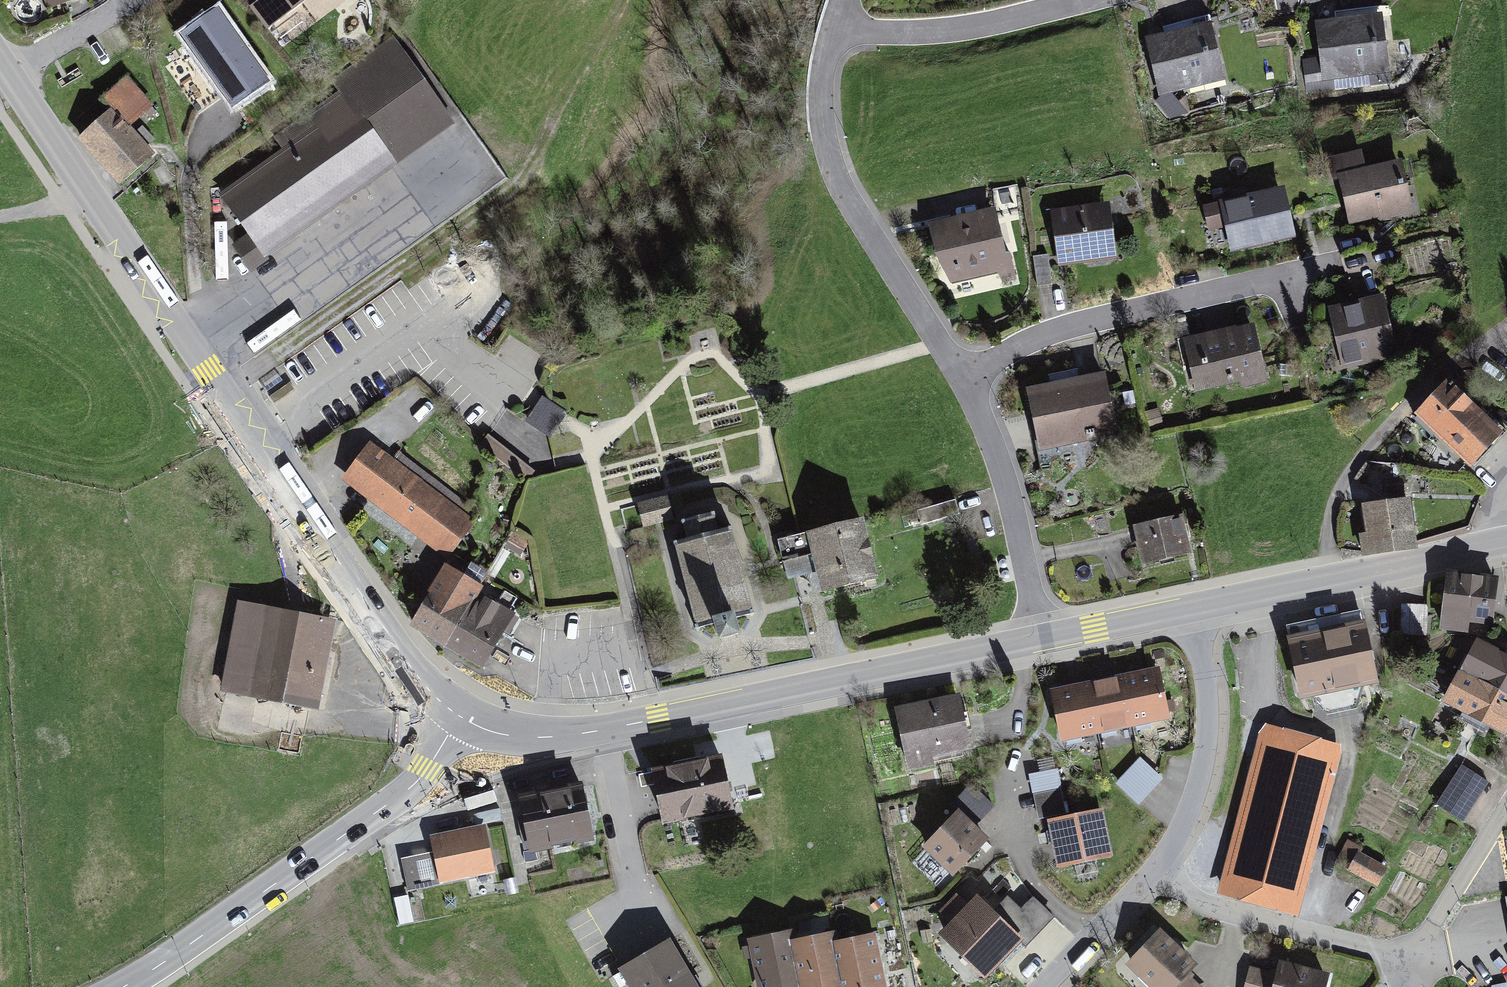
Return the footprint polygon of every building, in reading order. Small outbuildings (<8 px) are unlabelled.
[(49,11),(83,0),(46,0),(49,11)] [(267,83),(216,11),(185,33),(236,105),(267,83)] [(1382,11),(1313,15),(1316,73),(1385,69),(1382,11)] [(1209,21),(1147,35),(1160,93),(1222,79),(1209,21)] [(284,151),(222,195),(251,236),(236,247),(251,268),(267,257),(263,252),(304,223),(413,145),(449,119),(392,39),(333,81),(341,92),(275,139),(284,151)] [(1196,100),(1231,90),(1228,79),(1193,90),(1196,100)] [(151,110),(128,82),(98,107),(104,115),(76,138),(118,189),(149,164),(123,132),(151,110)] [(1414,208),(1401,158),(1341,173),(1354,223),(1414,208)] [(1292,233),(1282,188),(1208,205),(1213,232),(1233,228),(1237,245),(1292,233)] [(1118,255),(1109,195),(1047,203),(1056,264),(1118,255)] [(1006,268),(994,206),(929,219),(941,281),(1006,268)] [(1034,258),(1040,284),(1053,282),(1047,255),(1034,258)] [(1400,348),(1385,291),(1327,307),(1342,363),(1400,348)] [(1265,375),(1253,320),(1182,335),(1194,391),(1265,375)] [(1116,433),(1104,374),(1026,390),(1038,449),(1116,433)] [(1502,432),(1445,375),(1408,411),(1464,469),(1502,432)] [(567,413),(541,396),(537,402),(524,422),(550,438),(563,418),(567,413)] [(535,470),(490,434),(481,443),(526,479),(535,470)] [(473,517),(367,440),(336,483),(442,559),(473,517)] [(674,521),(668,496),(638,504),(644,527),(674,521)] [(1419,553),(1412,501),(1363,508),(1367,537),(1360,538),(1363,562),(1419,553)] [(691,541),(676,545),(697,624),(715,620),(721,640),(744,634),(738,614),(753,609),(733,530),(720,533),(716,516),(687,524),(691,541)] [(880,588),(865,518),(784,535),(793,577),(820,571),(823,585),(833,583),(837,597),(880,588)] [(1189,557),(1181,518),(1134,528),(1142,567),(1189,557)] [(514,608),(440,568),(408,628),(480,667),(490,649),(492,650),(514,608)] [(1500,581),(1448,576),(1442,633),(1471,636),(1472,627),(1495,629),(1500,581)] [(333,622),(236,603),(218,694),(315,713),(333,622)] [(1428,606),(1402,605),(1401,637),(1427,636),(1428,606)] [(1362,613),(1285,628),(1301,705),(1379,687),(1362,613)] [(1477,643),(1442,706),(1506,739),(1506,658),(1477,643)] [(1161,669),(1049,693),(1061,745),(1170,722),(1161,669)] [(959,695),(893,710),(908,774),(935,768),(933,762),(972,753),(959,695)] [(1267,724),(1256,737),(1217,896),(1299,918),(1342,757),(1341,745),(1267,724)] [(721,758),(648,772),(648,774),(638,776),(640,788),(650,786),(658,831),(733,816),(721,758)] [(1163,780),(1138,758),(1115,784),(1139,807),(1163,780)] [(1490,783),(1460,764),(1435,806),(1464,822),(1490,783)] [(1057,769),(1029,775),(1037,819),(1065,815),(1057,769)] [(947,808),(956,815),(957,813),(974,828),(995,808),(970,784),(947,808)] [(580,787),(513,800),(524,857),(591,845),(580,787)] [(1103,811),(1046,823),(1057,872),(1113,860),(1103,811)] [(974,828),(957,813),(956,815),(921,851),(953,882),(989,843),(974,828)] [(493,875),(484,827),(427,838),(436,886),(493,875)] [(1389,869),(1359,852),(1348,873),(1377,889),(1389,869)] [(1023,943),(976,898),(967,907),(955,895),(938,915),(950,926),(937,939),(984,983),(1023,943)] [(1160,931),(1124,968),(1145,986),(1201,986),(1190,977),(1199,968),(1160,931)] [(747,943),(755,986),(885,986),(875,936),(833,944),(831,936),(789,944),(787,936),(747,943)] [(671,942),(608,978),(614,986),(697,986),(671,942)] [(1251,967),(1245,986),(1329,986),(1332,975),(1280,962),(1278,971),(1272,970),(1271,973),(1251,967)]
